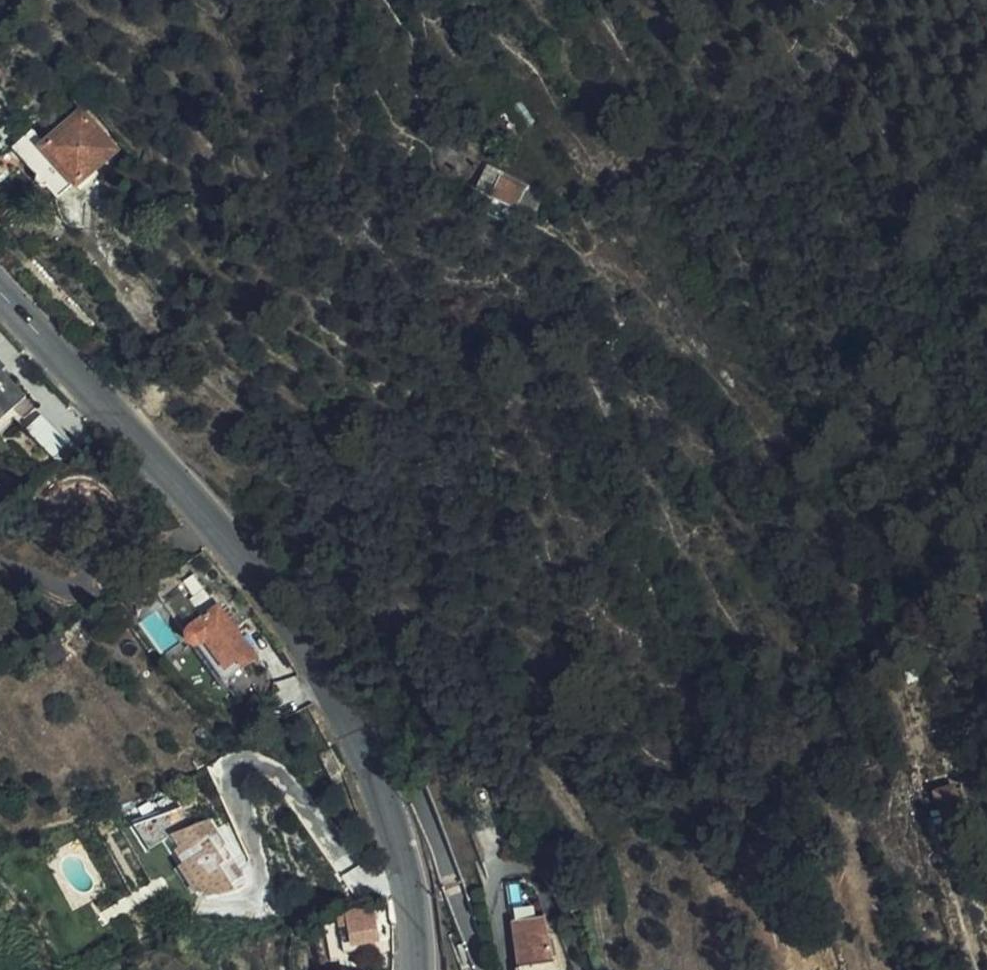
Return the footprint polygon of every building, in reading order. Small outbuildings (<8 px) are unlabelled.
[(16,148),(52,188),(60,198),(75,185),(79,189),(119,153),(84,113),(48,144),(36,130),(16,148)] [(544,196),(488,169),(477,193),(533,219),(544,196)] [(0,361),(0,421),(1,422),(28,397),(13,381),(15,378),(0,361)] [(54,391),(41,405),(47,411),(30,430),(63,463),(95,431),(54,391)] [(254,665),(217,611),(182,637),(178,641),(178,648),(180,653),(185,655),(191,656),(197,654),(201,651),(221,678),(234,670),(238,677),(254,665)] [(243,879),(230,855),(227,850),(225,846),(226,845),(213,822),(174,831),(188,860),(183,863),(194,882),(201,883),(207,894),(233,891),(231,886),(243,879)] [(354,945),(379,941),(372,907),(346,912),(346,914),(349,925),(354,945)] [(349,925),(346,914),(333,919),(335,927),(349,925)] [(544,917),(513,923),(518,968),(553,961),(544,917)] [(518,968),(518,969),(555,969),(553,961),(518,968)]
